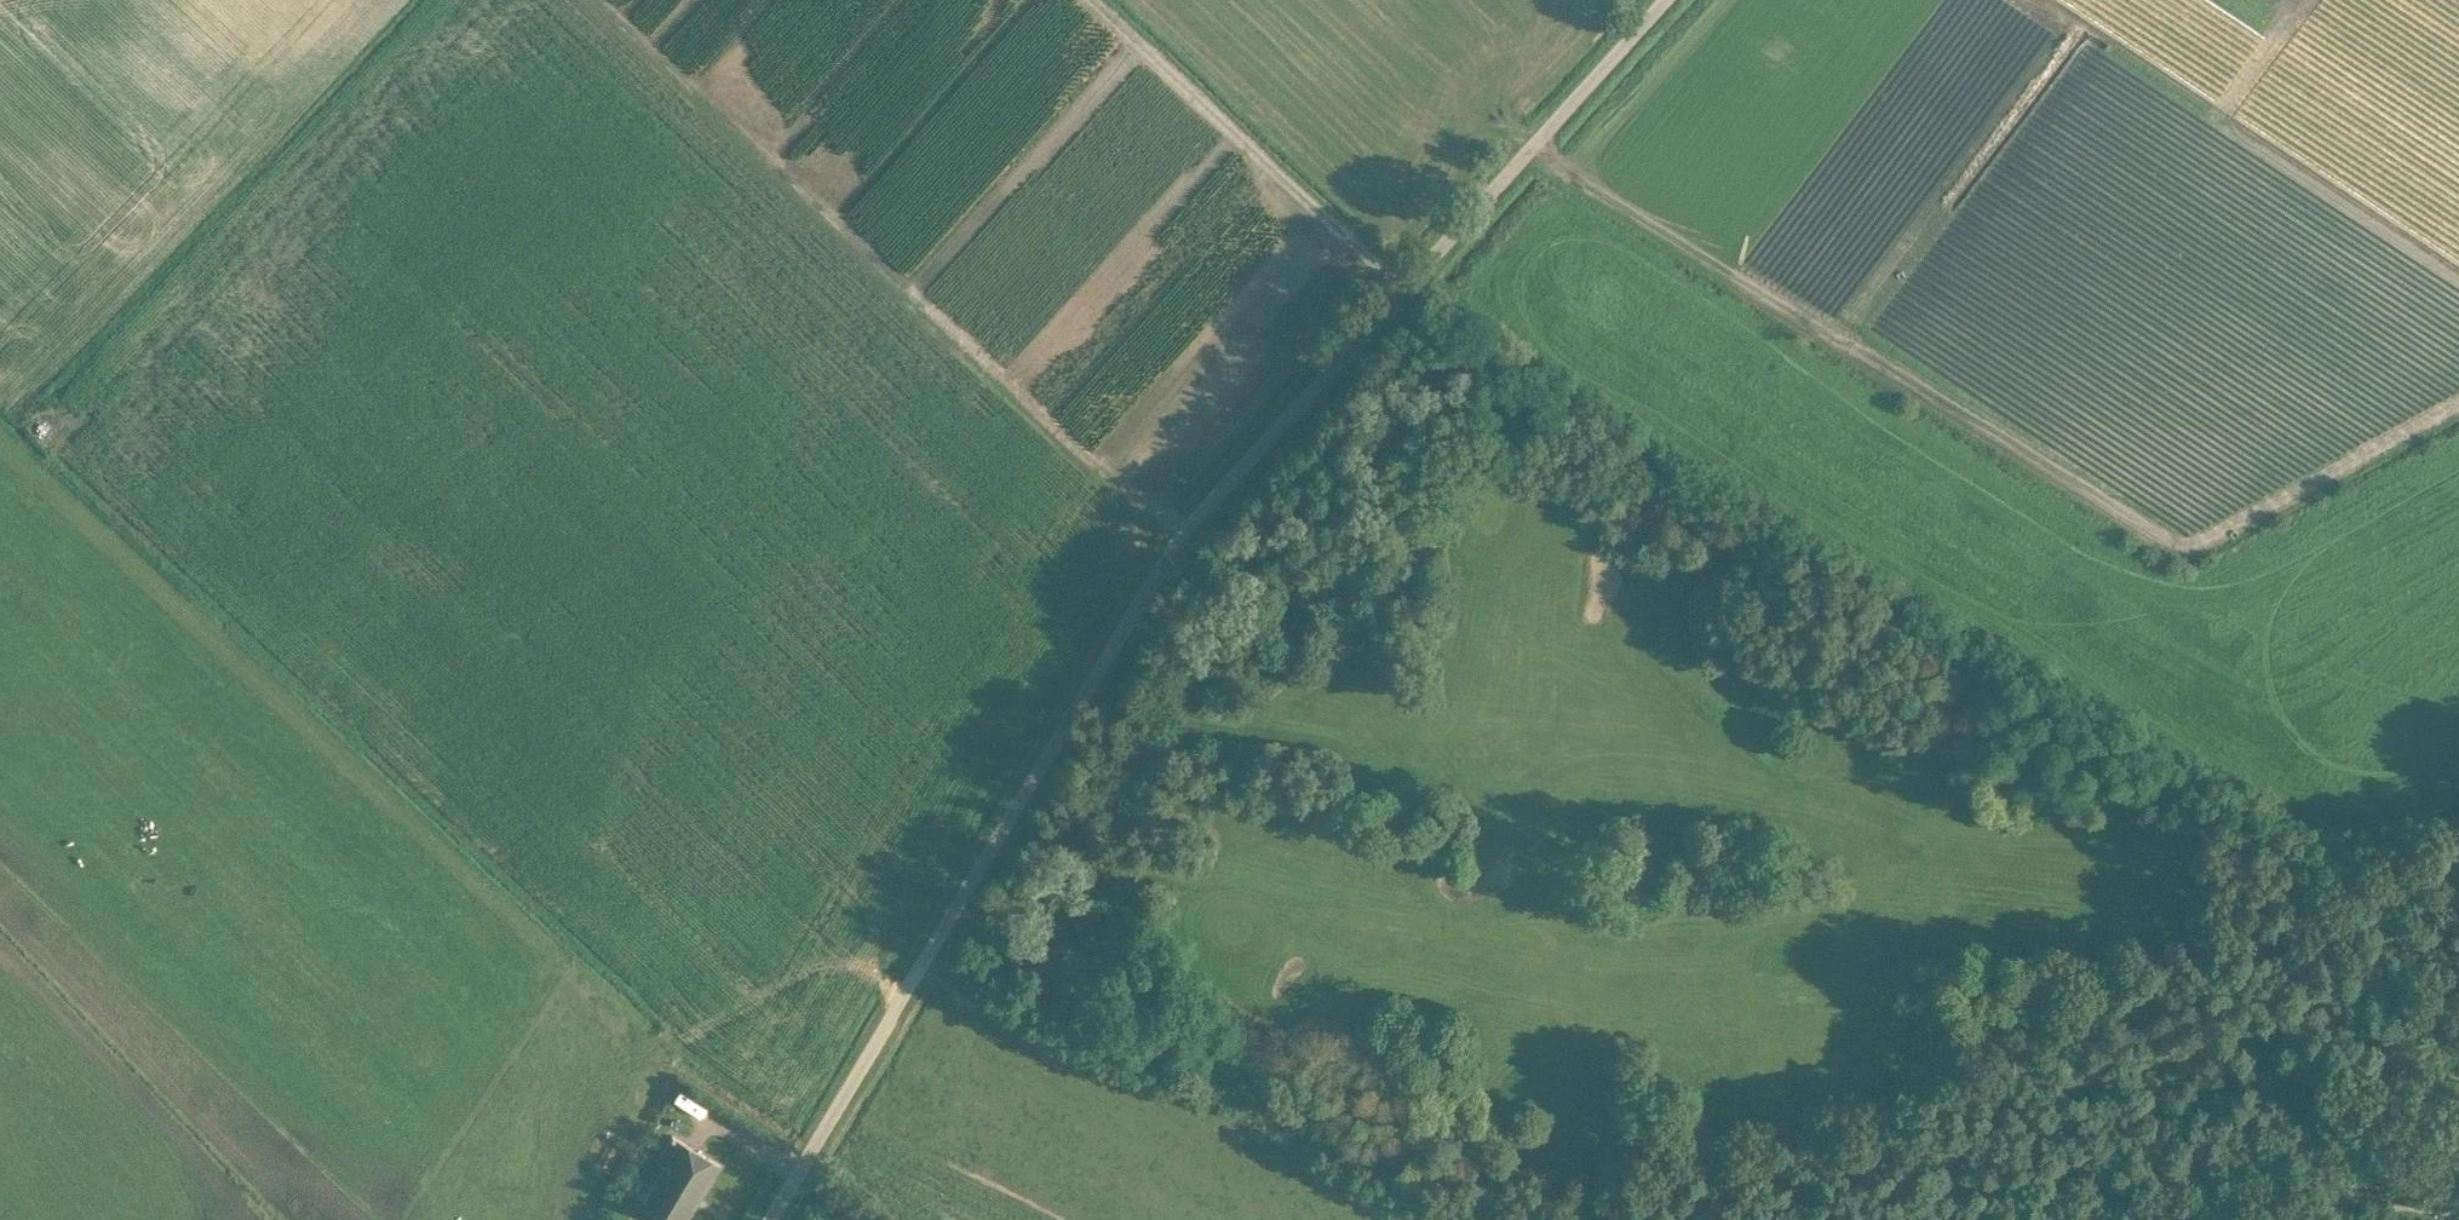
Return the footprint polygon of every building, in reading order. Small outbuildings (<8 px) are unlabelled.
[(720,1160),(672,1131),(651,1166),(662,1173),(645,1202),(676,1219),(684,1219),(720,1160)]
